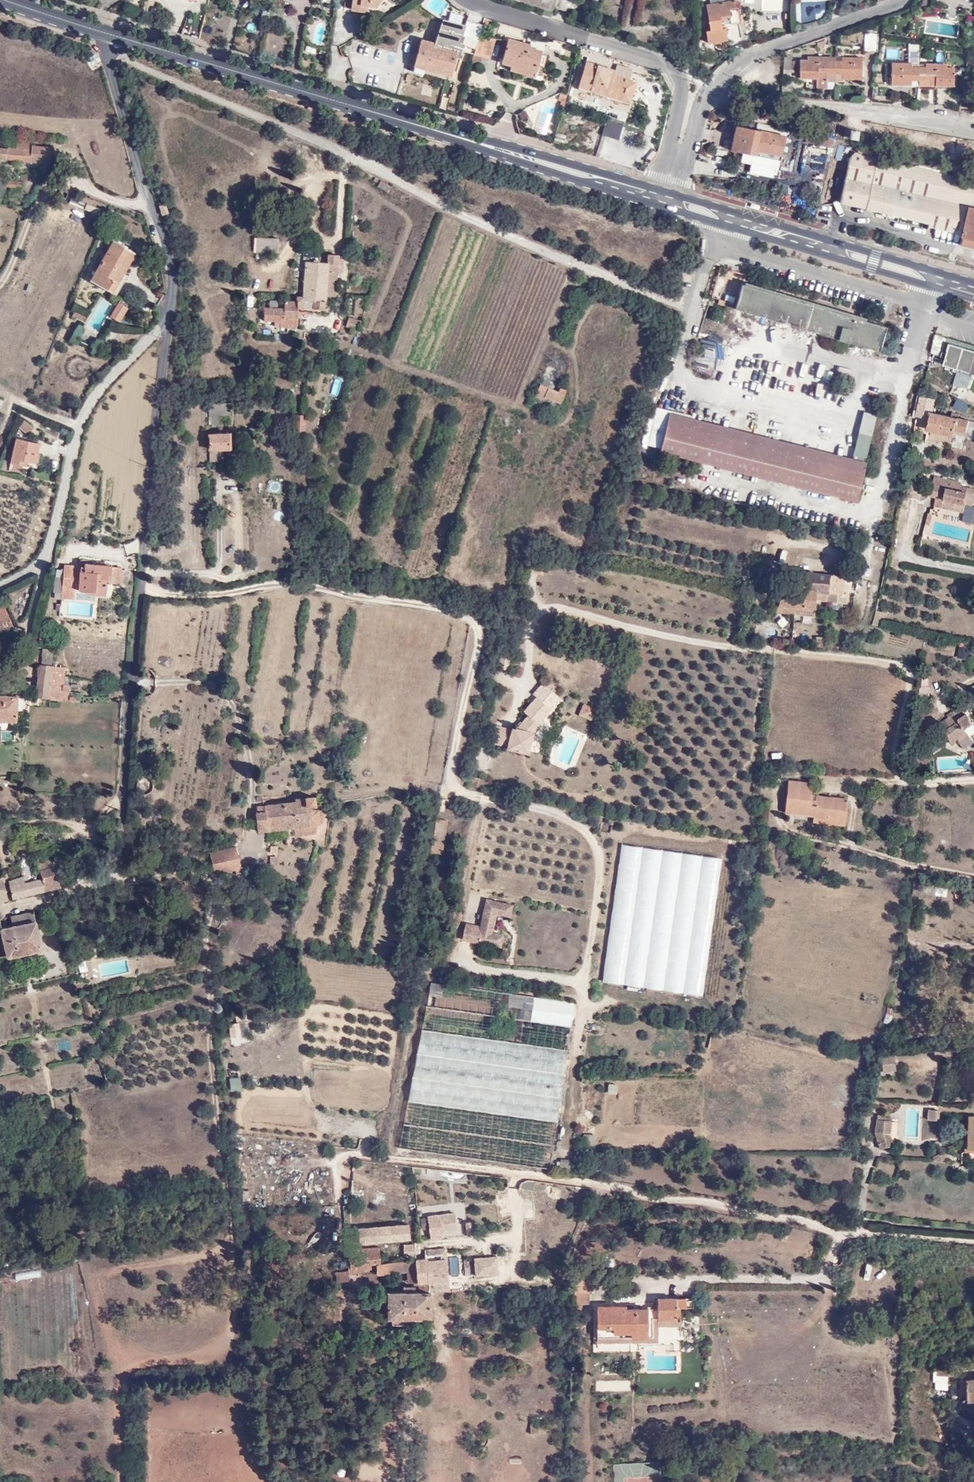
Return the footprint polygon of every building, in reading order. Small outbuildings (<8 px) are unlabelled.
[(352,9),(385,15),(398,6),(402,0),(353,0),(352,9)] [(725,0),(702,0),(703,4),(709,3),(709,6),(704,7),(709,32),(706,32),(707,40),(728,35),(726,26),(738,23),(734,2),(725,3),(725,0)] [(826,13),(825,2),(794,3),(795,22),(815,21),(815,13),(826,13)] [(269,9),(266,21),(279,25),(282,12),(269,9)] [(957,23),(958,15),(945,14),(944,22),(957,23)] [(461,26),(439,20),(432,43),(421,40),(414,65),(425,68),(452,75),(459,49),(472,53),(472,50),(475,42),(458,37),(461,26)] [(477,34),(479,26),(463,21),(461,26),(458,37),(475,42),(477,34)] [(729,44),(743,42),(741,25),(728,26),(729,44)] [(475,42),(472,50),(484,54),(489,37),(477,34),(475,42)] [(834,46),(834,35),(816,40),(816,49),(834,46)] [(864,50),(875,52),(878,38),(867,36),(864,50)] [(509,39),(502,62),(509,64),(534,71),(535,72),(542,49),(509,39)] [(784,51),(783,74),(799,75),(800,80),(816,80),(816,88),(834,89),(834,75),(842,75),(842,81),(861,81),(861,59),(841,59),(841,63),(827,63),(827,59),(807,58),(807,62),(789,61),(784,51)] [(611,93),(606,109),(604,114),(624,121),(626,116),(632,102),(628,100),(636,79),(631,77),(634,70),(590,54),(578,87),(602,96),(605,91),(611,93)] [(99,57),(95,55),(92,57),(91,57),(90,59),(93,64),(99,60),(99,57)] [(534,71),(509,64),(507,70),(531,77),(534,71)] [(952,87),(954,69),(947,69),(947,66),(926,65),(926,69),(911,69),(911,65),(892,64),(892,86),(952,87)] [(423,75),(425,68),(414,65),(412,72),(423,75)] [(619,139),(623,123),(605,119),(602,136),(619,139)] [(779,160),(784,136),(736,126),(731,150),(779,160)] [(834,150),(835,140),(809,135),(807,145),(834,150)] [(51,149),(30,146),(30,144),(16,143),(15,151),(5,150),(5,152),(0,152),(0,160),(49,164),(51,149)] [(858,151),(850,159),(840,202),(927,225),(926,229),(958,238),(973,242),(973,181),(858,151)] [(388,188),(390,184),(382,180),(380,185),(388,188)] [(283,236),(265,236),(264,249),(281,250),(283,236)] [(96,272),(116,283),(133,253),(112,241),(96,272)] [(343,272),(345,260),(340,260),(341,256),(331,255),(329,264),(307,262),(302,297),(297,296),(296,302),(286,300),(284,307),(276,306),(277,301),(270,300),(269,306),(264,306),(264,320),(276,320),(276,325),(294,327),(295,311),(310,313),(310,310),(322,311),(324,296),(334,297),(338,272),(343,272)] [(111,292),(116,283),(96,272),(91,281),(111,292)] [(739,319),(878,352),(883,332),(862,327),(865,318),(737,288),(734,298),(725,295),(722,305),(733,307),(731,314),(739,316),(739,319)] [(127,310),(118,305),(111,318),(120,323),(127,310)] [(75,318),(82,319),(83,316),(74,310),(71,315),(75,318)] [(362,334),(364,325),(351,322),(350,331),(362,334)] [(79,345),(83,327),(75,326),(71,344),(79,345)] [(949,339),(943,359),(946,361),(945,364),(958,368),(953,385),(968,388),(973,373),(973,346),(949,339)] [(702,355),(697,368),(709,373),(714,360),(702,355)] [(540,396),(541,394),(545,383),(536,380),(531,394),(540,396)] [(541,394),(553,398),(557,386),(545,383),(541,394)] [(561,384),(556,399),(560,400),(565,386),(561,384)] [(934,402),(921,399),(917,419),(928,421),(926,432),(954,437),(956,432),(967,434),(969,422),(957,420),(957,417),(952,416),(950,418),(932,414),(934,402)] [(864,463),(877,416),(864,413),(851,460),(864,463)] [(304,434),(305,415),(294,415),(293,433),(304,434)] [(34,428),(25,420),(25,419),(19,426),(28,435),(34,428)] [(917,419),(914,433),(926,436),(926,432),(928,421),(917,419)] [(863,472),(669,421),(661,450),(855,499),(863,472)] [(227,451),(227,436),(207,436),(207,451),(220,450),(227,451)] [(39,445),(15,440),(11,466),(25,469),(26,463),(34,465),(39,445)] [(220,450),(207,451),(207,463),(220,463),(220,450)] [(965,512),(967,501),(973,502),(973,500),(973,487),(961,484),(959,490),(941,486),(938,496),(944,498),(942,507),(965,512)] [(964,513),(962,521),(973,524),(973,515),(964,513)] [(119,584),(121,566),(82,563),(81,565),(62,564),(62,566),(60,598),(59,598),(78,599),(79,593),(97,594),(97,590),(106,591),(106,583),(119,584)] [(60,598),(62,566),(55,566),(55,574),(52,574),(51,589),(52,589),(52,597),(60,598)] [(882,584),(885,569),(871,566),(868,580),(882,584)] [(763,568),(763,576),(778,577),(779,570),(763,568)] [(843,592),(844,576),(796,572),(794,589),(770,587),(770,592),(776,593),(775,604),(771,604),(770,612),(811,616),(813,601),(814,590),(825,591),(825,596),(840,597),(841,592),(843,592)] [(825,591),(814,590),(813,601),(847,602),(847,592),(843,592),(841,592),(840,597),(825,596),(825,591)] [(1,604),(0,605),(0,632),(1,633),(12,628),(1,604)] [(957,657),(966,659),(968,649),(959,647),(957,657)] [(51,652),(39,650),(38,658),(40,658),(39,666),(49,667),(51,652)] [(501,669),(502,662),(503,652),(493,650),(490,667),(501,669)] [(63,703),(65,691),(48,688),(51,667),(49,667),(39,666),(38,666),(33,698),(63,703)] [(48,688),(65,691),(66,686),(61,685),(63,669),(51,667),(48,688)] [(561,698),(543,682),(533,694),(536,697),(523,712),(528,715),(516,729),(512,728),(499,725),(495,744),(507,747),(506,749),(529,755),(534,732),(530,732),(552,709),(561,698)] [(16,710),(16,697),(0,696),(0,724),(5,724),(5,710),(16,710)] [(598,710),(582,703),(577,714),(593,721),(598,710)] [(970,723),(957,707),(939,722),(946,729),(940,734),(948,744),(953,740),(960,748),(970,739),(963,729),(970,723)] [(924,764),(923,748),(909,749),(911,764),(924,764)] [(835,811),(843,812),(844,800),(808,795),(808,785),(785,781),(782,801),(795,802),(794,816),(811,819),(824,820),(824,816),(834,817),(835,811)] [(292,805),(254,808),(254,815),(253,815),(255,832),(292,828),(294,838),(313,835),(314,812),(309,812),(308,808),(312,807),(309,799),(292,800),(292,805)] [(795,802),(782,801),(781,815),(794,816),(795,802)] [(841,830),(843,812),(835,811),(834,817),(832,829),(841,830)] [(810,826),(832,829),(834,817),(824,816),(824,820),(811,819),(810,826)] [(721,858),(620,842),(601,981),(699,997),(721,858)] [(209,855),(212,875),(238,869),(236,863),(233,852),(232,849),(231,850),(209,855)] [(36,865),(37,870),(52,867),(50,862),(36,865)] [(37,870),(32,872),(35,884),(23,887),(21,879),(7,882),(11,899),(58,887),(52,867),(37,870)] [(514,900),(484,896),(479,923),(464,921),(460,938),(500,946),(503,932),(492,929),(494,915),(510,917),(514,900)] [(4,958),(39,950),(32,913),(10,918),(11,928),(7,930),(5,918),(0,919),(0,932),(4,958)] [(574,1002),(431,982),(399,1147),(549,1168),(574,1002)] [(228,1025),(231,1045),(249,1042),(245,1022),(228,1025)] [(894,1054),(881,1055),(882,1071),(895,1071),(894,1054)] [(241,1090),(240,1077),(229,1078),(229,1091),(241,1090)] [(607,1084),(607,1094),(615,1094),(615,1084),(607,1084)] [(939,1119),(939,1110),(927,1109),(927,1119),(939,1119)] [(894,1144),(890,1133),(892,1120),(891,1120),(876,1118),(875,1118),(874,1131),(879,1149),(894,1144)] [(923,1121),(923,1138),(936,1138),(936,1121),(923,1121)] [(596,1146),(595,1134),(584,1135),(584,1147),(596,1146)] [(946,1157),(944,1151),(938,1154),(941,1160),(946,1157)] [(457,1230),(455,1213),(427,1216),(430,1238),(443,1237),(442,1231),(457,1230)] [(410,1239),(409,1224),(369,1227),(370,1242),(410,1239)] [(380,1263),(379,1247),(369,1248),(370,1264),(380,1263)] [(370,1264),(369,1248),(350,1249),(351,1266),(370,1264)] [(448,1282),(445,1249),(428,1250),(428,1258),(415,1260),(417,1282),(427,1282),(427,1283),(448,1282)] [(417,1282),(415,1260),(389,1263),(389,1273),(407,1272),(407,1282),(415,1282),(417,1282)] [(487,1267),(486,1261),(454,1264),(455,1270),(487,1267)] [(389,1273),(389,1263),(380,1263),(370,1264),(351,1266),(348,1266),(348,1271),(348,1275),(359,1274),(359,1270),(376,1269),(377,1274),(389,1273)] [(488,1274),(487,1267),(455,1270),(456,1281),(464,1280),(464,1276),(488,1274)] [(348,1275),(348,1271),(335,1272),(336,1282),(348,1281),(348,1275)] [(430,1317),(430,1292),(428,1292),(427,1282),(417,1282),(415,1282),(415,1287),(403,1287),(403,1291),(388,1291),(388,1316),(391,1316),(426,1317),(430,1317)] [(449,1291),(448,1282),(427,1283),(428,1292),(430,1292),(449,1291)] [(676,1318),(676,1307),(686,1307),(686,1297),(657,1298),(657,1308),(626,1308),(626,1305),(597,1305),(597,1337),(652,1337),(652,1318),(657,1318),(657,1319),(676,1318)] [(685,1315),(685,1339),(698,1339),(698,1315),(685,1315)] [(657,1342),(657,1318),(652,1318),(652,1337),(597,1337),(597,1342),(657,1342)] [(936,1376),(957,1377),(957,1370),(937,1369),(936,1376)] [(973,1400),(973,1379),(965,1380),(967,1400),(973,1400)] [(546,1429),(546,1420),(530,1421),(530,1433),(538,1433),(538,1430),(546,1429)]
